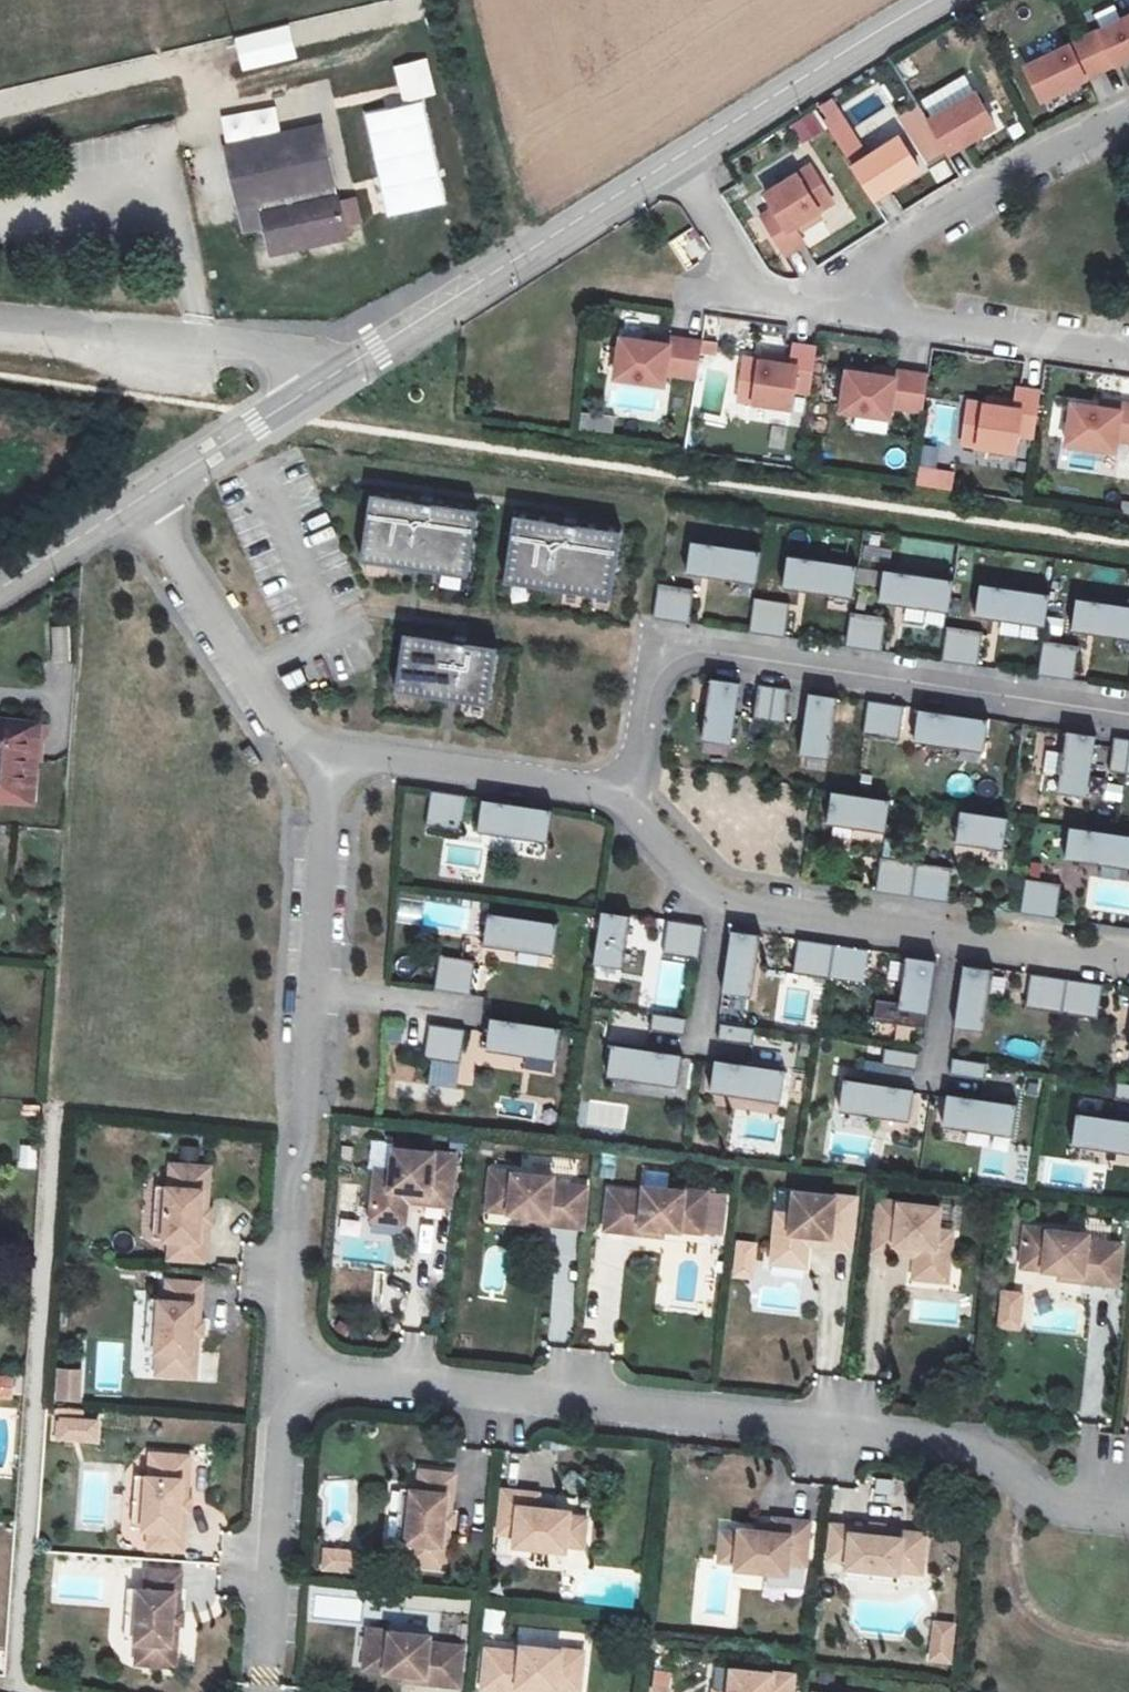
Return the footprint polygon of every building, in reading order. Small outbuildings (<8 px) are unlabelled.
[(1094,81),(1128,64),(1128,23),(1078,47),(1094,81)] [(1020,75),(1035,109),(1094,81),(1078,47),(1020,75)] [(836,94),(818,103),(846,161),(864,153),(836,94)] [(923,130),(942,162),(990,135),(971,102),(923,130)] [(826,128),(815,110),(792,124),(803,142),(826,128)] [(325,130),(253,145),(262,181),(240,186),(244,211),(267,206),(277,259),(350,244),(325,130)] [(230,151),(240,186),(262,181),(253,145),(230,151)] [(850,175),(871,207),(916,179),(895,147),(850,175)] [(815,222),(831,211),(808,175),(763,203),(772,218),(758,227),(782,266),(802,254),(794,242),(791,237),(815,222)] [(791,237),(794,242),(819,228),(815,222),(791,237)] [(685,264),(705,254),(692,228),(672,239),(685,264)] [(647,342),(646,349),(665,351),(666,344),(647,342)] [(646,349),(618,344),(612,383),(660,390),(662,379),(693,384),(699,350),(666,344),(665,351),(646,349)] [(740,365),(734,405),(787,413),(789,396),(805,399),(812,355),(789,352),(788,365),(787,371),(740,365)] [(740,365),(787,371),(788,365),(741,358),(740,365)] [(868,374),(867,381),(885,384),(886,377),(868,374)] [(917,417),(922,383),(886,377),(885,384),(867,381),(841,377),(836,416),(884,423),(885,412),(917,417)] [(962,408),(957,449),(1008,457),(1011,440),(1027,443),(1034,399),(1011,396),(1009,408),(1008,415),(989,412),(962,408)] [(924,440),(947,445),(956,408),(933,403),(924,440)] [(990,405),(989,412),(1008,415),(1009,408),(990,405)] [(1092,408),(1091,414),(1111,417),(1111,411),(1092,408)] [(1059,449),(1107,457),(1109,445),(1128,448),(1128,414),(1111,411),(1111,417),(1091,414),(1065,410),(1059,449)] [(952,488),(954,468),(918,465),(917,485),(952,488)] [(453,588),(462,521),(357,506),(348,572),(453,588)] [(604,542),(500,527),(490,592),(595,606),(604,542)] [(747,565),(677,554),(673,583),(742,593),(747,565)] [(841,578),(772,568),(768,597),(837,607),(841,578)] [(937,592),(867,581),(863,611),(932,620),(937,592)] [(1031,606),(962,595),(958,624),(1026,635),(1031,606)] [(675,634),(679,602),(644,596),(639,629),(675,634)] [(776,615),(739,609),(734,644),(770,649),(776,615)] [(1128,621),(1058,610),(1054,639),(1123,649),(1128,621)] [(865,661),(869,629),(834,623),(829,656),(865,661)] [(71,663),(71,625),(50,625),(50,663),(71,663)] [(965,642),(929,637),(924,671),(960,676),(965,642)] [(482,659),(390,646),(382,703),(473,715),(482,659)] [(1056,690),(1060,658),(1025,652),(1021,685),(1056,690)] [(1120,665),(1115,700),(1128,702),(1128,667),(1120,665)] [(726,692),(698,688),(688,746),(717,750),(726,692)] [(760,697),(745,695),(740,729),(755,731),(760,697)] [(772,734),(777,700),(760,697),(755,731),(772,734)] [(823,706),(794,702),(785,761),(814,765),(823,706)] [(887,716),(852,711),(847,745),(882,750),(887,716)] [(972,729),(903,718),(898,747),(967,758),(972,729)] [(9,731),(8,748),(0,748),(0,805),(33,808),(42,733),(9,731)] [(8,748),(9,731),(0,731),(0,748),(8,748)] [(1078,743),(1050,739),(1040,797),(1069,802),(1078,743)] [(1112,748),(1097,746),(1092,780),(1107,783),(1112,748)] [(1124,785),(1128,751),(1112,748),(1107,783),(1124,785)] [(457,805),(421,800),(416,833),(451,839),(457,805)] [(873,808),(816,800),(812,828),(869,837),(873,808)] [(541,818),(472,807),(467,836),(537,847),(541,818)] [(990,825),(944,818),(940,848),(986,854),(990,825)] [(1120,845),(1052,834),(1047,863),(1117,873),(1120,845)] [(900,871),(864,867),(859,900),(895,905),(900,871)] [(900,871),(895,905),(931,910),(936,877),(900,871)] [(1008,887),(1003,921),(1039,926),(1044,892),(1008,887)] [(419,927),(466,932),(470,900),(422,895),(419,927)] [(618,922),(589,918),(581,967),(611,970),(618,922)] [(547,930),(478,920),(473,949),(543,959),(547,930)] [(689,932),(654,927),(648,961),(684,966),(689,932)] [(746,941),(717,937),(708,996),(738,1000),(746,941)] [(818,952),(783,947),(778,981),(813,986),(818,952)] [(818,952),(813,986),(849,991),(854,957),(818,952)] [(465,968),(430,962),(425,996),(460,1001),(465,968)] [(919,967),(890,963),(883,1012),(912,1016),(919,967)] [(976,976),(946,971),(937,1031),(967,1035),(976,976)] [(1048,986),(1012,981),(1007,1016),(1042,1021),(1048,986)] [(1048,986),(1042,1021),(1078,1026),(1083,991),(1048,986)] [(1119,997),(1111,1055),(1128,1058),(1128,999),(1119,997)] [(673,1025),(638,1020),(636,1037),(670,1042),(673,1025)] [(548,1033),(479,1023),(475,1052),(544,1062),(548,1033)] [(455,1035),(419,1030),(414,1064),(422,1065),(450,1069),(455,1035)] [(740,1035),(707,1030),(704,1046),(738,1051),(740,1035)] [(668,1059),(599,1049),(595,1078),(664,1088),(668,1059)] [(903,1059),(868,1054),(866,1071),(897,1075),(900,1076),(903,1059)] [(771,1075),(702,1064),(698,1093),(767,1104),(771,1075)] [(970,1069),(936,1064),(934,1080),(968,1085),(970,1069)] [(450,1069),(422,1065),(419,1087),(447,1091),(450,1069)] [(897,1075),(866,1071),(863,1088),(894,1092),(897,1075)] [(863,1088),(829,1083),(825,1112),(894,1122),(898,1093),(894,1092),(863,1088)] [(1097,1088),(1095,1105),(1128,1109),(1128,1092),(1097,1088)] [(1001,1109),(932,1098),(927,1127),(997,1138),(1001,1109)] [(775,1152),(780,1108),(735,1102),(730,1146),(775,1152)] [(1127,1127),(1058,1117),(1053,1146),(1123,1156),(1127,1127)] [(35,1168),(37,1146),(20,1145),(19,1168),(35,1168)] [(386,1174),(371,1172),(367,1211),(401,1215),(402,1204),(403,1194),(423,1196),(422,1206),(445,1209),(450,1157),(388,1151),(386,1174)] [(201,1216),(204,1171),(172,1170),(171,1192),(164,1191),(162,1191),(159,1244),(165,1244),(164,1263),(198,1265),(201,1224),(195,1224),(196,1215),(201,1216)] [(542,1229),(579,1232),(582,1193),(548,1191),(548,1183),(486,1177),(484,1204),(506,1206),(505,1218),(521,1220),(543,1221),(542,1229)] [(162,1191),(151,1191),(148,1243),(159,1244),(162,1191)] [(639,1199),(604,1196),(601,1235),(637,1238),(638,1231),(660,1233),(676,1235),(677,1222),(700,1224),(702,1198),(640,1192),(639,1199)] [(403,1194),(402,1204),(422,1206),(423,1196),(403,1194)] [(844,1255),(850,1204),(788,1197),(785,1221),(770,1219),(766,1258),(800,1262),(801,1250),(802,1241),(822,1243),(821,1253),(844,1255)] [(484,1204),(483,1216),(505,1218),(506,1206),(484,1204)] [(933,1213),(872,1207),(866,1258),(889,1260),(890,1250),(910,1253),(909,1262),(908,1274),(942,1277),(946,1238),(931,1237),(933,1213)] [(201,1216),(196,1215),(195,1224),(201,1224),(205,1225),(206,1216),(201,1216)] [(521,1220),(521,1227),(542,1229),(543,1221),(521,1220)] [(677,1222),(676,1235),(698,1237),(700,1224),(677,1222)] [(638,1231),(637,1238),(659,1240),(660,1233),(638,1231)] [(1080,1288),(1116,1293),(1121,1252),(1086,1249),(1087,1241),(1025,1234),(1022,1261),(1044,1264),(1042,1276),(1059,1278),(1081,1281),(1080,1288)] [(731,1277),(755,1279),(757,1240),(733,1238),(731,1277)] [(802,1241),(801,1250),(821,1253),(822,1243),(802,1241)] [(890,1250),(889,1260),(909,1262),(910,1253),(890,1250)] [(800,1262),(766,1258),(765,1269),(799,1273),(800,1262)] [(1022,1261),(1020,1274),(1042,1276),(1044,1264),(1022,1261)] [(908,1274),(906,1285),(940,1288),(942,1277),(908,1274)] [(1059,1278),(1058,1286),(1080,1288),(1081,1281),(1059,1278)] [(194,1328),(197,1287),(162,1285),(161,1305),(155,1304),(152,1356),(154,1357),(161,1356),(159,1379),(191,1381),(194,1337),(188,1337),(189,1328),(194,1328)] [(999,1329),(1022,1329),(1022,1288),(999,1288),(999,1329)] [(155,1304),(144,1303),(141,1356),(152,1356),(155,1304)] [(194,1337),(198,1338),(199,1328),(194,1328),(189,1328),(188,1337),(194,1337)] [(161,1356),(154,1357),(153,1379),(159,1379),(161,1356)] [(56,1366),(54,1401),(81,1403),(83,1368),(56,1366)] [(0,1387),(0,1403),(9,1404),(11,1387),(0,1387)] [(52,1442),(100,1443),(101,1413),(52,1413),(52,1442)] [(147,1534),(146,1553),(180,1555),(183,1514),(177,1514),(178,1505),(183,1505),(186,1462),(154,1459),(153,1482),(146,1482),(144,1481),(141,1534),(147,1534)] [(154,1459),(148,1460),(146,1482),(153,1482),(154,1459)] [(453,1521),(457,1480),(423,1476),(421,1496),(415,1494),(409,1547),(411,1547),(418,1548),(415,1570),(447,1574),(452,1530),(446,1529),(447,1520),(453,1521)] [(144,1481),(133,1481),(130,1533),(141,1534),(144,1481)] [(415,1494),(404,1493),(398,1545),(409,1547),(415,1494)] [(542,1499),(506,1495),(501,1538),(518,1540),(517,1550),(569,1556),(569,1551),(570,1540),(587,1542),(589,1524),(572,1521),(573,1516),(555,1514),(540,1512),(541,1505),(542,1499)] [(183,1514),(187,1515),(188,1505),(183,1505),(178,1505),(177,1514),(183,1514)] [(555,1514),(556,1507),(541,1505),(540,1512),(555,1514)] [(452,1530),(456,1530),(457,1521),(453,1521),(447,1520),(446,1529),(452,1530)] [(791,1566),(807,1568),(812,1525),(776,1522),(775,1529),(775,1535),(760,1533),(742,1532),(741,1538),(724,1536),(723,1553),(740,1555),(739,1567),(739,1572),(790,1576),(791,1566)] [(884,1533),(884,1528),(875,1527),(875,1532),(874,1537),(883,1538),(884,1533)] [(875,1532),(834,1528),(830,1562),(849,1564),(849,1570),(901,1575),(901,1573),(902,1567),(924,1569),(927,1537),(884,1533),(883,1538),(874,1537),(875,1532)] [(569,1551),(586,1553),(587,1542),(570,1540),(569,1551)] [(358,1572),(358,1548),(320,1547),(319,1571),(358,1572)] [(418,1548),(411,1547),(409,1569),(415,1570),(418,1548)] [(740,1555),(723,1553),(722,1565),(739,1567),(740,1555)] [(901,1573),(923,1575),(924,1569),(902,1567),(901,1573)] [(849,1570),(847,1581),(900,1586),(901,1575),(849,1570)] [(176,1618),(179,1578),(144,1575),(143,1594),(137,1593),(133,1645),(135,1646),(142,1646),(140,1668),(172,1671),(175,1627),(169,1627),(170,1618),(176,1618)] [(137,1593),(126,1592),(122,1645),(133,1645),(137,1593)] [(169,1627),(175,1627),(179,1627),(180,1618),(176,1618),(170,1618),(169,1627)] [(927,1663),(952,1666),(957,1621),(932,1619),(927,1663)] [(371,1635),(368,1662),(390,1665),(388,1677),(405,1679),(426,1682),(426,1689),(447,1691),(462,1691),(466,1653),(432,1650),(433,1642),(371,1635)] [(142,1646),(135,1646),(133,1668),(140,1668),(142,1646)] [(489,1656),(485,1691),(560,1691),(561,1684),(583,1686),(586,1659),(525,1652),(523,1660),(489,1656)] [(390,1665),(368,1662),(366,1675),(388,1677),(390,1665)] [(797,1679),(735,1673),(733,1691),(795,1691),(797,1679)] [(405,1679),(404,1687),(426,1689),(426,1682),(405,1679)] [(560,1691),(583,1691),(583,1686),(561,1684),(560,1691)]
